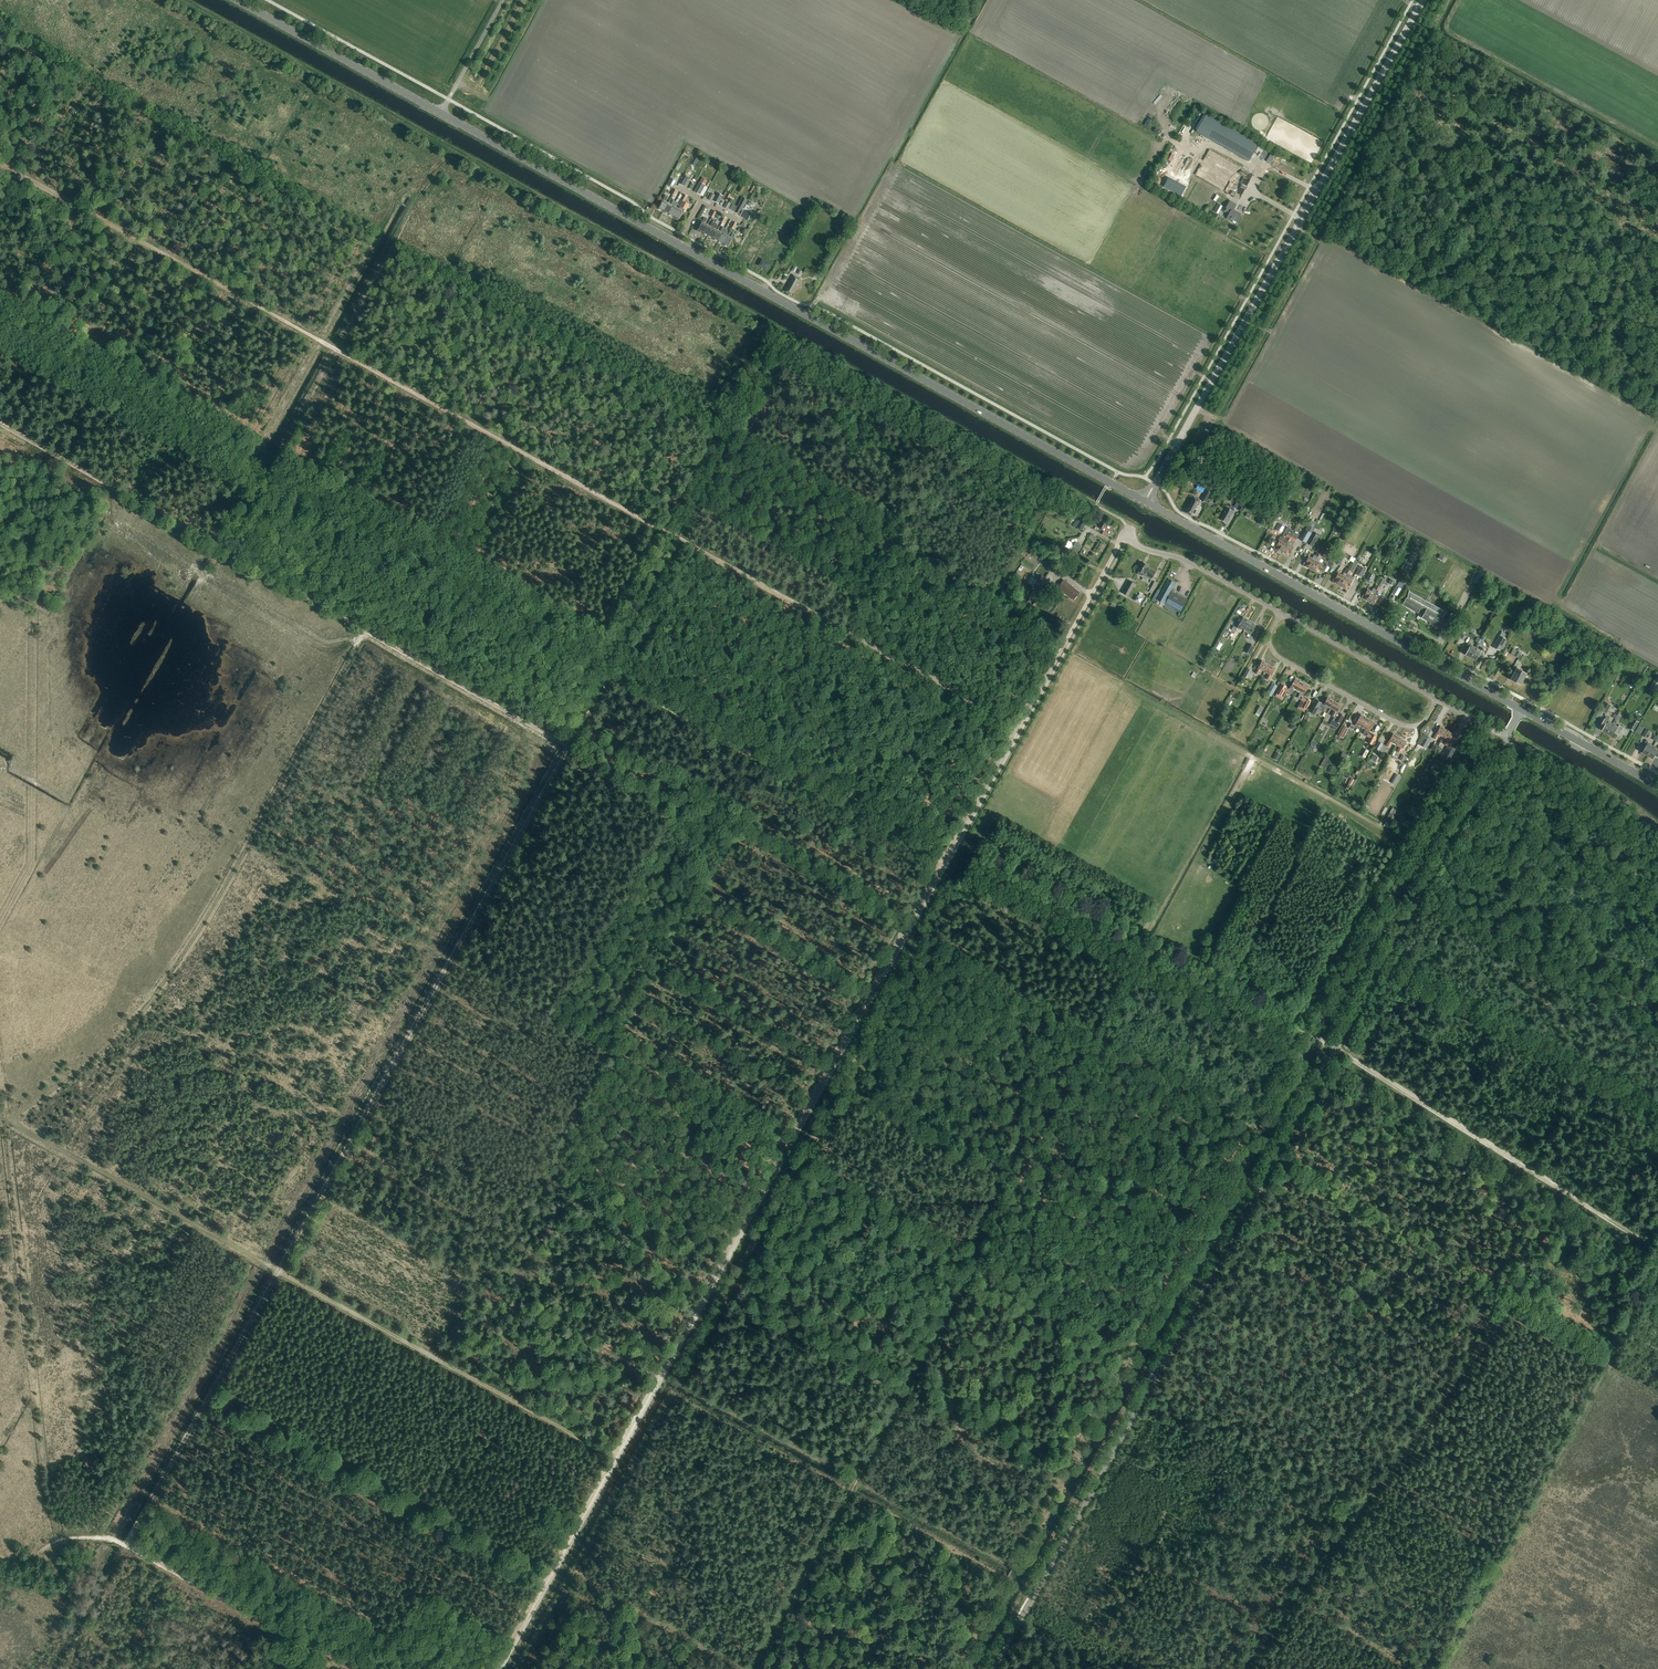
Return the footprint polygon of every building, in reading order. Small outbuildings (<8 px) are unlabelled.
[(1196,131),(1249,161),(1259,144),(1206,114),(1196,131)] [(1239,200),(1253,175),(1209,150),(1195,175),(1239,200)] [(684,186),(689,177),(684,174),(679,183),(684,186)] [(672,188),(676,181),(671,179),(667,185),(672,188)] [(694,191),(700,195),(705,185),(699,182),(694,191)] [(713,200),(718,204),(723,196),(717,192),(713,200)] [(663,212),(668,203),(665,201),(666,200),(666,201),(668,197),(665,196),(658,209),(663,212)] [(730,209),(735,212),(740,215),(748,200),(743,197),(737,207),(733,204),(730,209)] [(668,215),(676,202),(673,200),(671,203),(672,204),(671,205),(668,203),(663,212),(668,215)] [(728,209),(731,204),(732,202),(728,200),(724,207),(728,209)] [(690,204),(683,201),(679,209),(674,218),(679,220),(685,209),(687,210),(690,204)] [(1230,201),(1224,212),(1229,215),(1226,219),(1231,222),(1232,220),(1237,223),(1242,215),(1233,210),(1236,205),(1230,201)] [(674,218),(679,209),(675,207),(676,206),(678,203),(676,202),(668,215),(674,218)] [(1218,204),(1214,211),(1218,214),(1222,206),(1218,204)] [(740,216),(748,220),(751,214),(743,210),(740,216)] [(702,234),(708,225),(704,223),(705,222),(707,219),(705,217),(697,231),(702,234)] [(707,236),(715,223),(714,223),(715,221),(714,220),(713,222),(712,222),(711,225),(711,226),(708,225),(702,234),(707,236)] [(713,239),(718,230),(714,228),(715,228),(716,228),(717,224),(715,223),(707,236),(713,239)] [(718,242),(725,229),(723,227),(721,231),(721,232),(718,230),(713,239),(718,242)] [(723,245),(728,236),(725,234),(725,233),(726,233),(728,230),(725,229),(718,242),(723,245)] [(728,236),(723,245),(728,248),(737,232),(735,230),(733,233),(731,236),(732,237),(731,238),(728,236)] [(767,269),(770,264),(762,260),(759,265),(767,269)] [(798,285),(801,280),(793,275),(786,289),(787,289),(786,292),(791,295),(797,285),(798,285)] [(1206,502),(1211,492),(1207,490),(1202,499),(1206,502)] [(1201,501),(1193,496),(1184,512),(1185,513),(1191,516),(1196,506),(1198,507),(1201,501)] [(1231,510),(1226,507),(1224,510),(1219,519),(1227,523),(1232,514),(1232,515),(1234,511),(1235,508),(1233,507),(1231,510)] [(1080,518),(1075,527),(1081,530),(1086,522),(1080,518)] [(1275,521),(1272,527),(1276,530),(1276,531),(1281,533),(1285,526),(1285,525),(1286,524),(1281,522),(1281,523),(1280,523),(1280,521),(1276,519),(1275,520),(1275,521)] [(1309,521),(1299,540),(1306,543),(1316,525),(1309,521)] [(1114,529),(1104,523),(1101,529),(1104,531),(1102,534),(1106,536),(1107,533),(1111,535),(1114,529)] [(1282,537),(1280,536),(1278,540),(1279,541),(1276,546),(1274,548),(1276,549),(1275,550),(1281,553),(1293,532),(1294,530),(1288,527),(1282,537)] [(1293,532),(1281,553),(1287,557),(1288,556),(1289,557),(1291,554),(1290,554),(1293,548),(1292,547),(1299,535),(1293,532)] [(1313,532),(1307,543),(1313,547),(1315,544),(1320,535),(1313,532)] [(1079,551),(1082,546),(1075,542),(1072,547),(1079,551)] [(1039,560),(1057,575),(1062,569),(1040,557),(1031,552),(1029,554),(1039,560)] [(1340,565),(1346,554),(1341,552),(1335,563),(1340,565)] [(1311,570),(1319,554),(1317,553),(1316,556),(1313,555),(1311,558),(1309,557),(1306,562),(1305,562),(1303,565),(1305,565),(1305,566),(1311,570)] [(1319,554),(1311,570),(1317,573),(1318,570),(1319,570),(1321,567),(1324,569),(1327,565),(1330,567),(1336,557),(1332,554),(1328,562),(1325,560),(1322,565),(1318,563),(1320,559),(1319,559),(1321,555),(1319,554)] [(1146,577),(1151,580),(1155,572),(1147,567),(1148,566),(1142,562),(1140,561),(1138,566),(1139,567),(1137,571),(1138,571),(1137,574),(1142,577),(1144,574),(1147,576),(1146,577)] [(1366,569),(1360,566),(1356,574),(1362,577),(1366,569)] [(1340,586),(1349,570),(1347,569),(1343,576),(1338,573),(1335,579),(1334,578),(1333,581),(1335,582),(1334,583),(1340,586)] [(1349,570),(1340,586),(1346,589),(1347,588),(1348,589),(1350,587),(1349,586),(1352,581),(1347,578),(1351,572),(1349,570)] [(1040,595),(1033,605),(1035,606),(1041,597),(1046,588),(1041,586),(1046,578),(1041,575),(1039,578),(1032,574),(1027,583),(1033,586),(1031,589),(1040,595)] [(1473,581),(1478,584),(1482,577),(1477,574),(1473,581)] [(1401,578),(1396,586),(1391,593),(1397,596),(1401,589),(1406,581),(1401,578)] [(1168,579),(1157,600),(1164,603),(1165,602),(1181,611),(1188,599),(1171,590),(1175,582),(1168,579)] [(1079,593),(1067,584),(1063,581),(1058,587),(1069,595),(1069,596),(1074,600),(1079,593)] [(1127,596),(1134,584),(1129,581),(1122,593),(1127,596)] [(1369,602),(1377,586),(1375,585),(1374,589),(1373,588),(1371,592),(1367,590),(1365,595),(1364,594),(1362,597),(1364,598),(1364,599),(1369,602)] [(1377,595),(1380,588),(1377,586),(1369,602),(1375,606),(1376,605),(1378,606),(1379,603),(1378,603),(1381,597),(1377,595)] [(1409,590),(1407,598),(1406,598),(1402,605),(1417,613),(1421,616),(1420,618),(1441,629),(1441,628),(1446,631),(1450,622),(1442,618),(1447,612),(1447,611),(1446,612),(1409,591),(1409,590)] [(1244,630),(1249,622),(1245,619),(1244,620),(1242,619),(1237,628),(1237,629),(1233,627),(1232,630),(1235,632),(1236,630),(1238,632),(1239,629),(1241,630),(1242,628),(1244,630)] [(1249,622),(1244,630),(1248,632),(1247,633),(1248,634),(1247,636),(1249,638),(1248,639),(1252,641),(1253,638),(1250,636),(1250,635),(1256,626),(1255,626),(1253,625),(1254,624),(1253,624),(1249,622)] [(1462,634),(1464,630),(1458,627),(1454,635),(1459,638),(1461,634),(1462,634)] [(1232,636),(1234,632),(1225,628),(1222,636),(1227,638),(1229,634),(1232,636)] [(1507,639),(1499,635),(1493,647),(1500,651),(1507,639)] [(1465,655),(1470,658),(1476,648),(1470,645),(1471,644),(1469,642),(1465,649),(1467,651),(1465,655)] [(1249,655),(1253,647),(1249,644),(1244,652),(1249,655)] [(1521,653),(1517,651),(1518,647),(1516,646),(1514,649),(1513,649),(1511,654),(1518,658),(1521,653)] [(1476,648),(1470,658),(1475,661),(1478,657),(1480,658),(1483,653),(1484,654),(1486,650),(1482,648),(1480,651),(1476,648)] [(1264,672),(1268,665),(1261,661),(1255,673),(1258,675),(1260,670),(1264,672)] [(1268,665),(1264,672),(1268,674),(1266,679),(1268,681),(1275,669),(1268,665)] [(1526,673),(1516,668),(1517,667),(1514,665),(1511,670),(1514,672),(1510,679),(1520,685),(1526,673)] [(1247,679),(1251,671),(1247,669),(1243,677),(1247,679)] [(1649,688),(1656,692),(1657,688),(1657,680),(1655,678),(1649,688)] [(1294,689),(1297,691),(1302,682),(1298,680),(1297,681),(1295,680),(1295,679),(1289,689),(1286,688),(1286,687),(1282,685),(1277,694),(1283,697),(1286,692),(1288,692),(1291,694),(1294,689)] [(1302,682),(1297,691),(1300,692),(1297,698),(1301,700),(1297,708),(1304,712),(1310,701),(1306,699),(1302,697),(1309,686),(1308,686),(1308,687),(1306,686),(1307,685),(1306,684),(1306,685),(1302,682)] [(1271,697),(1277,686),(1273,683),(1266,694),(1271,697)] [(1316,700),(1309,712),(1315,715),(1318,708),(1323,711),(1326,706),(1330,708),(1334,702),(1327,698),(1323,704),(1316,700)] [(1334,702),(1330,708),(1334,710),(1331,716),(1334,717),(1332,720),(1339,724),(1344,716),(1337,712),(1341,705),(1334,702)] [(1600,711),(1606,714),(1611,705),(1605,702),(1600,711)] [(1362,727),(1367,719),(1363,716),(1362,717),(1360,716),(1361,715),(1360,715),(1355,725),(1354,726),(1350,724),(1349,727),(1352,729),(1354,727),(1357,729),(1359,725),(1362,727)] [(1602,731),(1608,733),(1613,724),(1608,721),(1609,718),(1606,717),(1601,725),(1604,727),(1602,731)] [(1367,719),(1362,727),(1365,729),(1362,734),(1369,738),(1366,743),(1371,746),(1376,736),(1371,734),(1371,735),(1368,734),(1374,722),(1373,723),(1371,722),(1372,721),(1371,721),(1367,719)] [(1634,731),(1639,723),(1634,720),(1629,729),(1634,731)] [(1613,724),(1608,733),(1613,736),(1615,732),(1617,734),(1620,728),(1621,729),(1622,727),(1620,725),(1619,727),(1618,727),(1613,724)] [(1343,727),(1338,736),(1342,739),(1348,729),(1343,727)] [(1443,737),(1446,731),(1440,727),(1433,739),(1436,740),(1439,735),(1443,737)] [(1446,731),(1443,737),(1447,740),(1444,745),(1447,746),(1443,753),(1442,753),(1440,756),(1449,761),(1453,753),(1455,754),(1457,751),(1455,751),(1459,744),(1455,742),(1452,748),(1447,745),(1453,734),(1446,731)] [(1396,745),(1399,738),(1393,734),(1386,746),(1389,748),(1392,742),(1396,745)] [(1424,734),(1420,742),(1418,745),(1425,749),(1431,738),(1424,734)] [(1399,738),(1396,745),(1400,747),(1397,752),(1400,754),(1406,742),(1399,738)] [(1648,756),(1653,746),(1648,743),(1649,741),(1646,740),(1643,747),(1645,749),(1643,753),(1648,756)] [(1383,744),(1378,741),(1374,748),(1379,751),(1383,744)] [(1653,746),(1648,756),(1653,759),(1655,755),(1657,757),(1657,748),(1653,746)] [(1365,749),(1361,756),(1365,758),(1369,751),(1365,749)] [(1276,751),(1273,758),(1278,761),(1281,754),(1276,751)] [(1323,768),(1328,759),(1325,757),(1320,766),(1323,768)] [(1396,786),(1401,777),(1396,774),(1391,783),(1396,786)] [(1385,823),(1389,825),(1396,810),(1391,808),(1385,821),(1386,822),(1385,823)]
